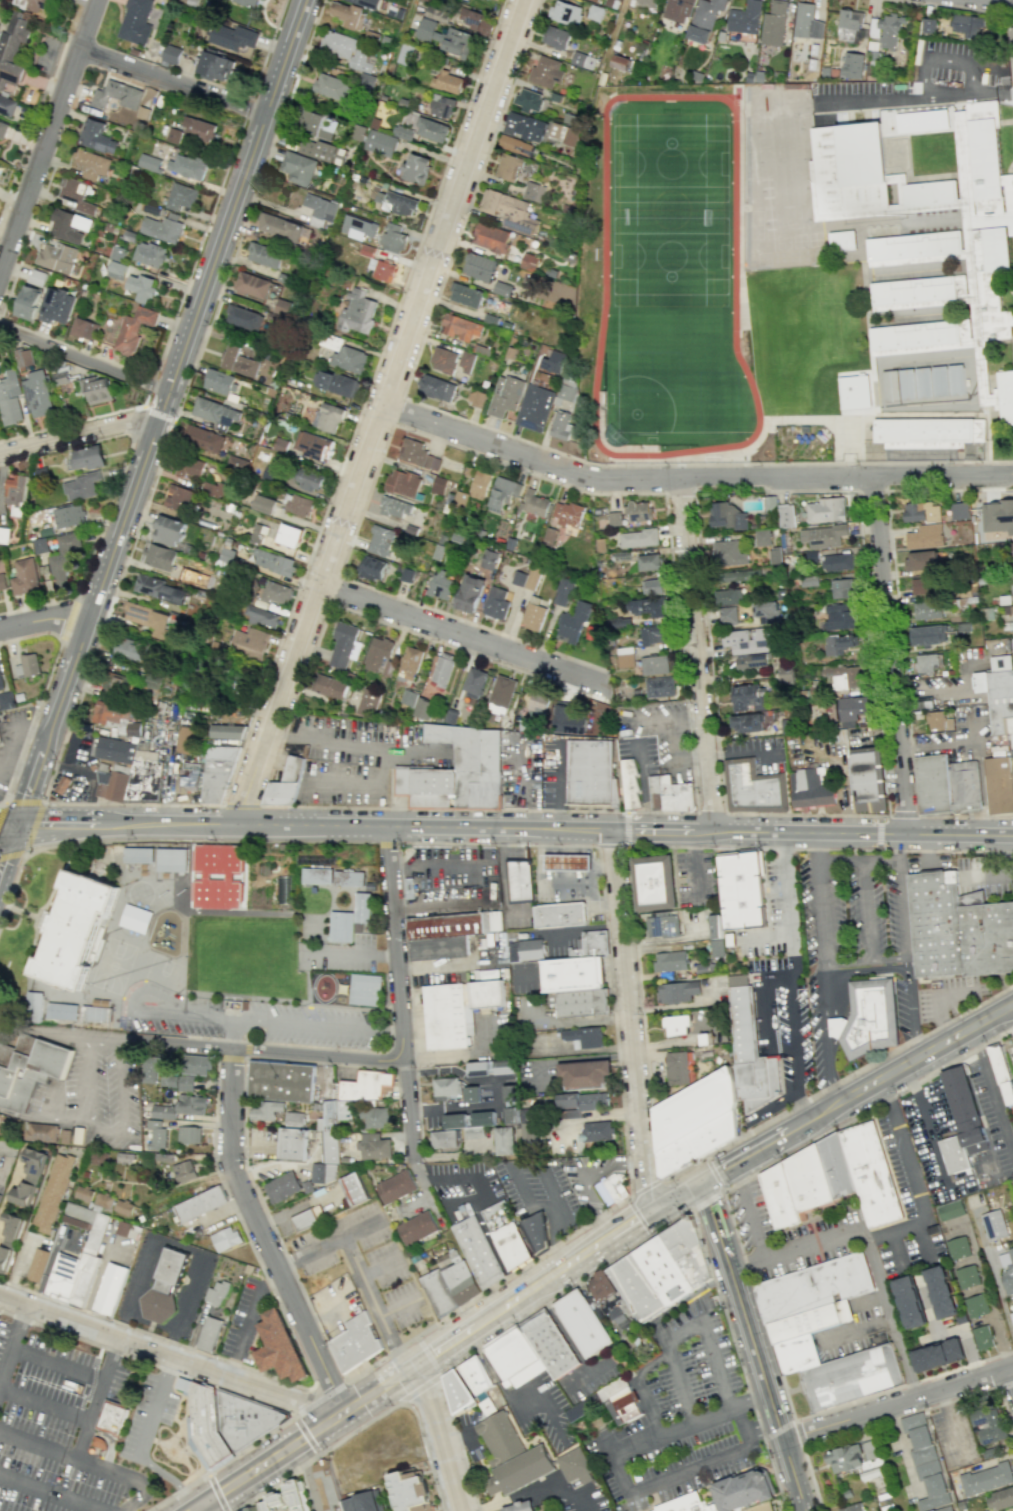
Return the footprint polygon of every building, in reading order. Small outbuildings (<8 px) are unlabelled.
[(11,4),(38,13),(41,5),(50,8),(53,0),(12,0),(11,4)] [(145,46),(152,25),(146,23),(153,0),(128,0),(116,37),(145,46)] [(345,19),(343,26),(360,31),(366,9),(332,0),(328,15),(345,19)] [(376,10),(380,0),(345,0),(376,10)] [(555,0),(554,0),(549,19),(578,26),(583,7),(555,0)] [(656,8),(657,0),(637,0),(637,5),(656,8)] [(662,17),(686,24),(693,0),(667,0),(662,17)] [(686,38),(707,44),(717,10),(724,11),(727,0),(710,0),(710,1),(707,0),(697,0),(686,38)] [(761,0),(746,0),(745,10),(729,9),(727,31),(758,34),(761,0)] [(760,44),(781,46),(787,0),(783,0),(771,0),(770,14),(764,13),(760,44)] [(824,21),(812,20),(815,4),(798,2),(793,35),(821,39),(824,21)] [(586,17),(600,21),(604,8),(590,4),(586,17)] [(447,21),(449,11),(428,6),(426,16),(447,21)] [(457,23),(489,31),(492,23),(484,21),(486,14),(461,7),(457,23)] [(860,11),(841,9),(838,39),(857,41),(860,11)] [(5,91),(6,84),(20,87),(25,66),(13,63),(18,41),(26,43),(32,17),(10,13),(6,32),(0,31),(0,90),(5,91)] [(870,18),(869,37),(880,37),(880,48),(897,49),(899,14),(885,13),(885,18),(870,18)] [(984,18),(954,13),(951,31),(964,33),(963,37),(980,40),(984,18)] [(415,38),(432,43),(433,38),(444,41),(441,50),(468,58),(475,35),(449,27),(447,34),(435,31),(438,22),(421,17),(415,38)] [(921,33),(935,35),(937,19),(923,17),(921,33)] [(208,41),(243,53),(245,45),(254,48),(259,33),(236,25),(234,30),(214,23),(208,41)] [(541,42),(564,51),(571,32),(547,24),(541,42)] [(357,39),(326,29),(319,48),(350,59),(347,66),(371,74),(374,64),(366,61),(369,52),(354,47),(357,39)] [(397,62),(410,65),(414,45),(401,43),(397,62)] [(182,49),(166,44),(161,60),(177,65),(182,49)] [(230,68),(232,69),(235,61),(205,49),(196,72),(225,83),(230,68)] [(596,57),(574,51),(570,64),(592,70),(596,57)] [(863,53),(844,52),(842,77),(862,79),(863,53)] [(558,70),(561,62),(538,54),(528,80),(552,89),(555,82),(560,84),(565,72),(558,70)] [(611,67),(628,70),(631,58),(613,55),(611,67)] [(313,91),(343,101),(350,82),(319,71),(313,91)] [(439,79),(433,77),(430,86),(459,94),(464,77),(441,71),(439,79)] [(376,76),(361,73),(358,85),(373,89),(376,76)] [(137,109),(143,90),(106,79),(102,90),(95,88),(89,105),(104,110),(107,100),(137,109)] [(538,112),(544,95),(519,87),(514,103),(522,106),(520,110),(530,113),(531,109),(538,112)] [(450,119),(455,99),(434,94),(429,113),(450,119)] [(11,117),(15,100),(0,96),(0,114),(11,117)] [(1009,176),(1012,176),(1012,273),(1001,275),(1002,294),(1012,295),(1012,341),(994,342),(996,374),(1012,374),(1012,426),(1006,427),(1002,409),(983,411),(975,353),(876,360),(873,332),(974,323),(970,304),(876,313),(873,284),(966,276),(964,256),(873,265),(873,241),(962,232),(961,208),(818,220),(812,163),(820,163),(817,131),(886,126),(890,182),(961,177),(953,105),(1001,104),(1009,176)] [(299,129),(331,141),(339,121),(306,109),(299,129)] [(520,136),(527,116),(509,110),(503,130),(520,136)] [(216,125),(185,116),(180,134),(211,143),(216,125)] [(547,121),(528,116),(523,138),(542,143),(547,121)] [(114,154),(117,140),(102,136),(105,122),(84,117),(78,145),(114,154)] [(449,126),(420,117),(415,134),(444,143),(449,126)] [(351,138),(363,141),(366,126),(355,124),(351,138)] [(393,134),(411,141),(415,130),(397,124),(393,134)] [(181,130),(169,127),(165,141),(178,144),(181,130)] [(563,143),(575,146),(579,129),(567,127),(563,143)] [(391,157),(398,138),(370,129),(364,148),(391,157)] [(498,147),(532,157),(535,144),(501,134),(498,147)] [(313,158),(341,164),(345,147),(316,141),(313,158)] [(110,159),(75,148),(69,167),(82,171),(80,177),(95,182),(97,174),(105,176),(110,159)] [(287,180),(308,188),(317,161),(286,150),(279,169),(290,173),(287,180)] [(424,185),(432,159),(409,152),(401,178),(424,185)] [(515,182),(523,159),(503,152),(495,175),(515,182)] [(175,161),(168,160),(166,171),(203,180),(208,161),(177,153),(175,161)] [(158,172),(161,158),(140,154),(137,167),(158,172)] [(86,183),(63,177),(57,197),(76,202),(73,210),(93,215),(96,205),(81,201),(86,183)] [(540,203),(546,187),(528,180),(522,196),(540,203)] [(180,205),(191,209),(197,190),(173,182),(164,207),(178,212),(180,205)] [(531,203),(486,187),(478,209),(503,218),(500,226),(533,237),(539,220),(526,216),(531,203)] [(369,198),(383,203),(382,207),(412,218),(419,201),(387,189),(385,195),(372,190),(369,198)] [(329,230),(337,202),(306,193),(303,205),(313,208),(309,224),(329,230)] [(78,244),(83,230),(88,232),(92,220),(55,207),(47,234),(78,244)] [(175,245),(183,219),(166,213),(163,223),(144,216),(138,232),(175,245)] [(257,230),(299,242),(304,225),(262,213),(257,230)] [(374,238),(378,224),(347,213),(340,233),(362,241),(364,234),(374,238)] [(407,234),(400,233),(402,226),(386,221),(384,229),(379,246),(401,253),(407,234)] [(470,243),(505,254),(512,232),(477,221),(470,243)] [(828,232),(854,229),(857,249),(830,252),(828,232)] [(166,248),(137,240),(132,259),(161,268),(166,248)] [(278,269),(283,251),(251,241),(246,259),(278,269)] [(35,263),(70,274),(78,249),(55,242),(53,246),(41,242),(35,263)] [(490,283),(497,261),(468,251),(461,273),(490,283)] [(519,267),(535,272),(539,257),(524,252),(519,267)] [(368,268),(374,269),(372,277),(392,282),(396,264),(370,258),(368,268)] [(121,281),(127,266),(110,260),(105,275),(121,281)] [(46,273),(32,268),(27,282),(41,287),(46,273)] [(272,280),(239,272),(235,291),(267,298),(272,280)] [(137,293),(134,300),(148,304),(156,280),(139,274),(138,278),(128,274),(123,288),(137,293)] [(448,299),(478,308),(484,291),(454,282),(448,299)] [(15,315),(33,321),(42,290),(24,285),(15,315)] [(65,324),(75,294),(48,286),(38,319),(52,324),(53,320),(65,324)] [(370,334),(374,319),(372,319),(377,301),(364,298),(367,290),(352,286),(348,300),(346,299),(338,329),(347,332),(348,329),(370,334)] [(274,313),(288,317),(292,302),(278,298),(274,313)] [(225,322),(258,333),(264,315),(230,304),(225,322)] [(158,311),(137,305),(133,317),(123,314),(113,350),(133,356),(142,323),(153,326),(158,311)] [(472,334),(479,336),(483,326),(447,312),(440,332),(469,342),(472,334)] [(92,341),(98,324),(75,316),(69,333),(92,341)] [(362,374),(368,353),(341,345),(343,339),(322,333),(319,346),(334,350),(329,364),(362,374)] [(241,347),(228,343),(220,367),(255,378),(260,362),(239,355),(241,347)] [(458,353),(435,347),(430,368),(452,374),(458,353)] [(30,348),(14,350),(16,367),(32,365),(30,348)] [(469,372),(476,355),(463,350),(457,368),(469,372)] [(539,368),(561,373),(566,353),(552,350),(550,358),(542,357),(539,368)] [(895,406),(972,401),(969,366),(894,371),(895,406)] [(22,421),(17,395),(20,395),(14,368),(5,370),(7,379),(0,380),(0,412),(3,425),(22,421)] [(52,371),(54,385),(70,383),(68,368),(52,371)] [(203,387),(231,396),(238,377),(209,368),(203,387)] [(354,399),(360,382),(320,368),(314,385),(354,399)] [(26,373),(28,379),(21,380),(30,418),(53,413),(42,369),(26,373)] [(898,370),(883,371),(884,401),(899,400),(898,370)] [(503,419),(507,408),(516,411),(525,381),(499,373),(487,414),(503,419)] [(416,392),(451,402),(456,383),(421,374),(416,392)] [(838,376),(840,409),(871,407),(870,375),(838,376)] [(87,406),(113,399),(108,377),(96,380),(95,376),(80,379),(87,406)] [(515,424),(543,433),(556,392),(528,383),(515,424)] [(574,401),(577,387),(559,383),(556,398),(574,401)] [(471,405),(483,408),(486,393),(474,390),(471,405)] [(240,410),(197,397),(191,414),(234,427),(240,410)] [(337,434),(345,408),(321,401),(313,427),(337,434)] [(568,424),(570,413),(555,410),(549,435),(569,440),(572,425),(568,424)] [(866,425),(988,422),(990,440),(865,443),(866,425)] [(182,443),(221,452),(225,434),(186,425),(182,443)] [(327,461),(334,441),(302,429),(294,450),(327,461)] [(423,443),(404,437),(397,459),(437,470),(441,457),(421,452),(423,443)] [(73,471),(104,464),(100,445),(69,452),(73,471)] [(200,478),(205,461),(181,455),(176,472),(200,478)] [(280,469),(265,465),(262,478),(276,482),(280,469)] [(296,484),(319,491),(324,475),(300,468),(296,484)] [(385,490),(415,498),(421,476),(391,468),(385,490)] [(468,495),(484,500),(492,475),(476,470),(468,495)] [(100,480),(99,473),(62,479),(66,501),(95,496),(93,481),(100,480)] [(6,475),(2,503),(11,504),(10,515),(21,517),(26,478),(6,475)] [(487,510),(500,514),(504,503),(508,504),(511,496),(517,497),(522,483),(497,476),(487,510)] [(227,487),(206,479),(201,491),(222,499),(227,487)] [(194,491),(172,483),(168,494),(167,494),(163,505),(187,513),(194,491)] [(535,489),(528,487),(521,511),(546,517),(550,499),(534,495),(535,489)] [(282,509),(307,518),(313,500),(287,492),(282,509)] [(277,500),(257,494),(252,508),(272,515),(277,500)] [(408,519),(413,504),(383,495),(378,510),(408,519)] [(775,495),(764,496),(765,512),(776,512),(775,495)] [(807,522),(845,521),(844,497),(818,498),(818,502),(806,503),(807,522)] [(559,518),(557,522),(578,529),(584,508),(556,499),(551,515),(559,518)] [(1008,530),(1008,534),(1012,534),(1012,499),(1002,499),(1002,502),(981,503),(983,531),(1008,530)] [(905,523),(940,519),(939,501),(903,504),(905,523)] [(951,520),(969,518),(967,501),(949,504),(951,520)] [(627,521),(651,520),(650,502),(626,503),(627,521)] [(747,527),(746,512),(737,512),(737,502),(710,503),(711,529),(747,527)] [(794,504),(778,504),(778,527),(795,527),(794,504)] [(85,524),(82,505),(52,509),(54,527),(85,524)] [(608,525),(621,525),(621,512),(608,512),(608,525)] [(186,523),(159,514),(150,538),(177,547),(186,523)] [(262,546),(267,526),(254,523),(249,542),(262,546)] [(274,542),(296,549),(302,530),(281,523),(274,542)] [(907,550),(943,546),(941,523),(917,525),(918,531),(905,532),(907,550)] [(366,550),(387,557),(395,531),(374,524),(366,550)] [(809,542),(809,549),(841,546),(840,535),(847,535),(847,525),(800,528),(800,543),(809,542)] [(6,544),(8,528),(0,527),(0,543),(6,544)] [(658,544),(657,529),(619,532),(620,548),(658,544)] [(756,546),(770,545),(769,529),(754,530),(756,546)] [(55,536),(58,554),(48,556),(55,590),(69,587),(66,572),(73,571),(69,552),(81,550),(77,531),(55,536)] [(35,554),(47,551),(44,537),(32,539),(35,554)] [(713,541),(713,565),(748,564),(748,552),(739,552),(738,540),(713,541)] [(176,549),(146,544),(143,564),(172,569),(176,549)] [(290,576),(296,560),(257,548),(252,564),(290,576)] [(770,564),(781,563),(780,548),(769,548),(770,564)] [(480,566),(494,570),(499,553),(485,549),(480,566)] [(907,570),(938,569),(937,550),(907,551),(907,570)] [(661,569),(660,553),(638,555),(638,571),(661,569)] [(853,568),(851,553),(822,556),(823,571),(853,568)] [(386,562),(364,555),(357,574),(380,581),(386,562)] [(13,561),(16,577),(9,578),(13,596),(39,590),(32,557),(13,561)] [(528,574),(515,570),(511,582),(534,590),(541,568),(531,565),(528,574)] [(427,594),(448,601),(454,581),(443,577),(445,571),(434,568),(427,594)] [(718,583),(755,579),(754,569),(717,573),(718,583)] [(455,608),(475,613),(484,579),(464,574),(455,608)] [(188,587),(137,576),(134,592),(184,603),(188,587)] [(801,586),(818,585),(818,576),(801,577),(801,586)] [(574,581),(561,577),(553,603),(566,607),(574,581)] [(833,599),(854,596),(851,577),(830,580),(833,599)] [(912,595),(934,594),(934,578),(912,578),(912,595)] [(642,594),(663,594),(663,579),(642,580),(642,594)] [(260,598),(286,606),(291,587),(265,580),(260,598)] [(509,601),(504,600),(507,589),(490,585),(483,615),(505,620),(509,601)] [(715,589),(715,604),(742,604),(741,589),(715,589)] [(632,599),(633,614),(650,613),(650,617),(668,616),(667,597),(632,599)] [(555,639),(579,645),(588,602),(576,600),(573,615),(561,612),(555,639)] [(915,619),(942,618),(941,600),(914,602),(915,619)] [(754,603),(756,624),(780,622),(778,601),(754,603)] [(123,619),(153,627),(150,636),(164,640),(171,614),(127,602),(123,619)] [(547,609),(528,602),(520,624),(538,631),(547,609)] [(847,603),(824,605),(827,631),(858,627),(856,610),(847,611),(847,603)] [(244,620),(276,629),(280,614),(249,605),(244,620)] [(720,624),(737,624),(736,607),(719,607),(720,624)] [(328,665),(345,670),(349,658),(356,660),(361,643),(355,641),(359,627),(337,621),(332,638),(336,639),(328,665)] [(911,628),(913,646),(949,642),(946,624),(911,628)] [(640,627),(641,644),(668,643),(668,631),(660,631),(660,626),(640,627)] [(269,633),(249,627),(247,633),(235,629),(229,649),(261,659),(269,633)] [(771,652),(770,628),(721,631),(722,646),(731,646),(732,654),(771,652)] [(843,648),(858,647),(858,635),(824,636),(825,656),(843,655),(843,648)] [(364,669),(378,672),(382,657),(389,658),(394,641),(372,636),(364,669)] [(145,643),(118,637),(113,654),(140,661),(145,643)] [(398,676),(414,680),(421,650),(405,646),(398,676)] [(619,668),(635,666),(633,647),(616,649),(619,668)] [(455,656),(440,651),(430,682),(445,687),(455,656)] [(14,666),(17,679),(40,673),(35,652),(19,656),(21,664),(14,666)] [(938,670),(937,653),(914,654),(914,671),(938,670)] [(643,676),(669,673),(667,655),(641,658),(643,676)] [(767,667),(768,656),(736,655),(736,667),(767,667)] [(778,682),(792,682),(792,663),(778,662),(778,682)] [(478,698),(488,673),(471,666),(461,691),(478,698)] [(822,667),(822,677),(830,676),(830,690),(863,688),(862,666),(822,667)] [(130,678),(106,670),(100,687),(124,696),(130,678)] [(987,675),(993,737),(1008,736),(1012,784),(1012,672),(987,675)] [(161,676),(146,673),(144,686),(158,689),(161,676)] [(342,700),(347,683),(315,673),(310,690),(342,700)] [(517,681),(498,674),(486,710),(505,716),(517,681)] [(646,697),(674,696),(674,677),(646,678),(646,697)] [(764,685),(732,686),(733,711),(752,711),(752,709),(765,709),(764,685)] [(356,712),(373,718),(381,693),(364,687),(356,712)] [(413,707),(418,693),(404,689),(399,703),(413,707)] [(546,717),(550,693),(533,689),(528,713),(546,717)] [(14,708),(11,691),(0,693),(0,710),(14,708)] [(434,702),(418,697),(413,715),(428,719),(434,702)] [(866,715),(865,697),(839,697),(840,728),(856,727),(856,715),(866,715)] [(919,703),(925,702),(926,707),(932,707),(931,697),(918,698),(919,703)] [(95,699),(90,721),(104,724),(105,720),(118,723),(120,717),(128,719),(131,708),(95,699)] [(586,717),(572,716),(573,706),(556,704),(553,731),(585,734),(586,717)] [(926,712),(927,730),(953,729),(953,718),(944,719),(943,711),(926,712)] [(762,714),(731,715),(731,732),(762,731),(762,714)] [(139,722),(126,722),(125,735),(139,736),(139,722)] [(499,807),(499,730),(424,723),(424,741),(454,742),(454,768),(454,794),(455,806),(499,807)] [(210,724),(209,738),(241,739),(246,725),(210,724)] [(178,725),(193,727),(190,754),(175,752),(178,725)] [(98,736),(136,743),(132,763),(94,757),(98,736)] [(566,804),(567,739),(612,740),(611,777),(616,777),(618,804),(566,804)] [(159,802),(162,761),(157,761),(158,752),(148,751),(149,742),(136,741),(136,743),(132,763),(124,798),(123,801),(159,802)] [(220,803),(240,746),(205,745),(200,803),(220,803)] [(890,817),(882,749),(854,752),(860,817),(890,817)] [(281,782),(288,754),(303,758),(298,782),(281,782)] [(913,758),(921,816),(952,812),(945,754),(913,758)] [(625,808),(618,760),(632,757),(637,773),(633,774),(639,790),(635,791),(641,807),(634,809),(633,807),(625,808)] [(1008,758),(983,760),(989,816),(1012,813),(1012,804),(1008,758)] [(730,812),(725,762),(756,759),(758,776),(787,774),(790,813),(730,812)] [(122,802),(130,767),(113,762),(110,773),(96,770),(97,781),(94,794),(104,796),(104,798),(122,802)] [(178,790),(199,791),(200,763),(179,762),(178,790)] [(979,762),(951,764),(955,812),(983,810),(979,762)] [(394,765),(394,794),(409,794),(409,805),(448,805),(448,794),(454,794),(454,768),(433,768),(433,765),(394,765)] [(838,807),(836,786),(828,787),(827,770),(792,773),(795,811),(838,807)] [(692,782),(694,805),(691,809),(650,810),(647,775),(659,774),(669,773),(670,783),(692,782)] [(54,789),(61,793),(70,780),(62,775),(54,789)] [(298,782),(293,805),(261,804),(269,782),(281,782),(298,782)] [(192,908),(240,909),(240,902),(243,902),(243,882),(240,882),(240,880),(232,879),(232,874),(240,874),(240,871),(242,871),(243,851),(240,851),(240,846),(195,845),(195,851),(193,851),(192,870),(194,870),(194,873),(201,873),(201,878),(193,878),(193,881),(191,881),(190,901),(192,901),(192,908)] [(152,862),(123,862),(123,847),(153,847),(152,862)] [(186,871),(156,871),(157,848),(186,849),(186,871)] [(766,926),(763,893),(759,852),(719,855),(725,929),(766,926)] [(543,853),(545,853),(559,854),(573,854),(587,854),(590,854),(590,865),(590,871),(588,871),(574,871),(560,871),(546,871),(543,871),(543,853)] [(635,911),(631,858),(672,854),(676,907),(635,911)] [(509,903),(508,900),(505,858),(530,859),(531,864),(529,864),(531,888),(532,901),(509,903)] [(66,868),(120,887),(109,920),(102,917),(85,964),(91,966),(82,991),(32,974),(29,973),(35,956),(40,958),(49,933),(45,932),(49,921),(52,912),(56,913),(64,888),(59,887),(66,868)] [(331,883),(301,882),(302,868),(331,869),(331,883)] [(984,904),(982,889),(968,893),(958,896),(956,870),(907,875),(917,981),(1012,973),(1012,902),(984,904)] [(363,887),(334,886),(334,872),(364,873),(363,887)] [(276,876),(276,903),(289,903),(289,876),(276,876)] [(412,877),(404,878),(405,899),(413,898),(412,890),(412,877)] [(365,882),(365,891),(375,891),(375,883),(365,882)] [(369,922),(354,922),(355,892),(370,893),(369,922)] [(583,902),(585,925),(575,926),(545,928),(535,929),(533,906),(583,902)] [(125,903),(152,912),(145,934),(118,925),(125,903)] [(351,943),(329,941),(331,910),(353,912),(351,943)] [(502,931),(500,911),(405,918),(406,938),(502,931)] [(680,936),(678,914),(668,915),(668,911),(652,913),(652,917),(646,917),(648,936),(662,935),(663,938),(680,936)] [(708,915),(710,938),(722,937),(720,914),(708,915)] [(581,931),(605,929),(607,955),(601,955),(568,958),(567,947),(571,946),(571,949),(576,948),(576,938),(581,938),(581,931)] [(468,956),(410,960),(408,939),(467,934),(468,956)] [(542,938),(517,941),(519,961),(544,958),(543,953),(546,953),(545,943),(542,944),(542,938)] [(710,940),(722,939),(724,956),(712,957),(710,940)] [(655,953),(656,961),(652,961),(653,972),(687,969),(685,950),(655,953)] [(543,993),(541,971),(541,960),(568,958),(601,955),(602,965),(603,983),(602,983),(602,988),(543,993)] [(695,964),(696,974),(708,973),(707,963),(695,964)] [(378,1005),(349,1003),(351,973),(381,975),(378,1005)] [(427,1050),(432,1049),(468,1047),(467,1035),(474,1035),(472,1009),(504,1006),(502,979),(423,985),(427,1050)] [(658,984),(658,991),(655,991),(656,1002),(660,1001),(660,1003),(668,1002),(668,1004),(679,1003),(679,1001),(690,1000),(690,993),(700,992),(698,980),(658,984)] [(841,1041),(833,1038),(832,1022),(844,1020),(848,1023),(853,1014),(851,984),(895,982),(896,1003),(897,1046),(873,1049),(849,1061),(841,1041)] [(753,985),(759,1060),(778,1058),(782,1097),(748,1117),(747,1102),(740,1102),(729,987),(753,985)] [(557,1017),(608,1013),(606,988),(555,992),(557,1017)] [(42,992),(29,991),(27,991),(24,1022),(40,1023),(42,992)] [(77,1020),(47,1017),(49,1004),(78,1007),(77,1020)] [(105,1023),(81,1020),(82,1007),(106,1010),(105,1023)] [(662,1017),(664,1037),(676,1036),(676,1034),(686,1033),(685,1025),(689,1025),(688,1014),(662,1017)] [(560,1030),(578,1029),(578,1027),(601,1025),(603,1046),(574,1049),(574,1039),(565,1040),(565,1038),(561,1038),(560,1030)] [(24,1114),(36,1079),(45,1082),(48,1073),(63,1079),(73,1050),(38,1037),(38,1038),(20,1032),(15,1047),(0,1042),(0,1106),(24,1114)] [(698,1033),(699,1045),(712,1044),(711,1032),(698,1033)] [(997,1042),(1012,1088),(1012,1104),(1007,1106),(1000,1084),(998,1084),(985,1046),(997,1042)] [(665,1052),(667,1068),(665,1068),(666,1077),(668,1077),(668,1085),(688,1083),(688,1079),(693,1079),(691,1052),(686,1052),(686,1050),(665,1052)] [(208,1068),(207,1075),(181,1073),(182,1054),(213,1056),(212,1068),(208,1068)] [(156,1071),(155,1083),(142,1082),(143,1056),(166,1057),(165,1072),(156,1071)] [(246,1095),(249,1058),(314,1064),(311,1101),(246,1095)] [(468,1062),(469,1076),(490,1075),(489,1073),(496,1072),(496,1074),(516,1073),(515,1058),(468,1062)] [(558,1063),(610,1059),(611,1074),(606,1074),(607,1083),(605,1083),(606,1088),(567,1090),(566,1087),(564,1087),(564,1076),(559,1076),(558,1063)] [(729,1066),(735,1136),(663,1178),(658,1176),(650,1109),(729,1066)] [(941,1073),(964,1066),(989,1148),(966,1155),(959,1134),(941,1073)] [(339,1079),(357,1081),(358,1069),(384,1070),(383,1073),(393,1074),(392,1086),(382,1086),(381,1098),(338,1099),(339,1079)] [(160,1074),(159,1086),(170,1086),(170,1087),(177,1087),(177,1076),(171,1076),(171,1074),(160,1074)] [(179,1075),(178,1090),(193,1091),(194,1076),(179,1075)] [(480,1101),(479,1086),(465,1087),(465,1084),(458,1080),(458,1077),(433,1079),(435,1100),(465,1098),(466,1102),(480,1101)] [(503,1085),(504,1102),(507,1102),(507,1107),(505,1107),(506,1123),(520,1122),(517,1084),(503,1085)] [(179,1093),(178,1100),(177,1100),(176,1113),(203,1114),(203,1107),(206,1107),(207,1096),(198,1096),(198,1093),(194,1093),(194,1096),(187,1095),(187,1094),(179,1093)] [(606,1093),(557,1097),(558,1111),(580,1109),(581,1114),(608,1112),(606,1093)] [(250,1107),(258,1108),(258,1100),(284,1102),(284,1111),(274,1110),(273,1120),(249,1119),(250,1107)] [(351,1100),(337,1101),(337,1119),(352,1119),(351,1100)] [(152,1104),(151,1117),(174,1119),(175,1106),(152,1104)] [(359,1109),(360,1118),(365,1118),(366,1128),(389,1127),(388,1107),(359,1109)] [(520,1108),(523,1146),(537,1145),(534,1107),(520,1108)] [(580,1110),(562,1109),(562,1118),(579,1118),(580,1110)] [(494,1110),(471,1112),(471,1114),(466,1115),(466,1113),(444,1115),(445,1128),(465,1127),(484,1125),(495,1124),(494,1110)] [(285,1111),(303,1112),(302,1128),(284,1127),(285,1111)] [(147,1119),(146,1128),(152,1128),(151,1142),(147,1141),(146,1149),(159,1150),(159,1148),(165,1148),(167,1127),(161,1127),(162,1120),(147,1119)] [(611,1122),(611,1129),(616,1129),(617,1141),(578,1144),(578,1134),(583,1133),(582,1124),(611,1122)] [(24,1139),(24,1129),(29,1129),(29,1123),(57,1125),(57,1127),(59,1127),(58,1142),(24,1139)] [(873,1124),(839,1134),(859,1195),(870,1231),(903,1221),(873,1124)] [(465,1127),(466,1138),(485,1137),(484,1125),(465,1127)] [(85,1127),(75,1126),(73,1143),(83,1144),(85,1127)] [(177,1126),(176,1142),(200,1143),(201,1127),(177,1126)] [(495,1128),(513,1126),(515,1153),(497,1155),(495,1128)] [(280,1127),(284,1127),(302,1128),(306,1128),(304,1160),(278,1158),(280,1127)] [(70,1130),(62,1129),(61,1142),(69,1142),(70,1130)] [(431,1131),(432,1149),(457,1146),(455,1129),(431,1131)] [(321,1130),(338,1132),(340,1163),(324,1162),(321,1130)] [(361,1133),(361,1141),(356,1141),(356,1149),(362,1149),(363,1159),(392,1157),(391,1139),(379,1139),(379,1132),(361,1133)] [(859,1195),(839,1134),(816,1146),(835,1204),(859,1195)] [(959,1134),(937,1141),(948,1174),(970,1167),(966,1155),(959,1134)] [(39,1176),(47,1155),(44,1154),(44,1153),(26,1146),(21,1161),(27,1163),(24,1171),(26,1171),(38,1176),(39,1176)] [(816,1146),(783,1165),(799,1215),(835,1204),(816,1146)] [(91,1151),(89,1163),(97,1164),(97,1166),(101,1167),(101,1165),(107,1165),(108,1153),(91,1151)] [(117,1152),(116,1161),(121,1161),(121,1164),(125,1164),(125,1162),(130,1162),(130,1159),(133,1159),(133,1153),(117,1152)] [(75,1157),(65,1153),(65,1155),(57,1153),(55,1158),(53,1158),(48,1174),(49,1175),(46,1185),(44,1185),(39,1201),(40,1201),(36,1214),(35,1213),(32,1222),(40,1225),(38,1230),(48,1234),(75,1157)] [(172,1154),(155,1153),(154,1161),(172,1162),(172,1154)] [(172,1166),(177,1182),(197,1176),(193,1166),(192,1166),(190,1160),(172,1166)] [(311,1163),(325,1163),(324,1183),(310,1182),(311,1163)] [(778,1235),(765,1194),(760,1178),(783,1165),(799,1215),(802,1226),(778,1235)] [(292,1169),(263,1184),(272,1203),(301,1188),(292,1169)] [(26,1171),(23,1181),(34,1185),(38,1176),(26,1171)] [(339,1179),(347,1197),(341,1199),(346,1209),(369,1198),(356,1171),(339,1179)] [(375,1187),(385,1207),(418,1190),(408,1171),(375,1187)] [(612,1173),(593,1185),(607,1206),(613,1202),(615,1204),(621,1200),(621,1199),(628,1195),(614,1173),(612,1173)] [(301,1183),(305,1194),(314,1190),(309,1179),(301,1183)] [(23,1181),(21,1180),(18,1188),(12,1186),(8,1200),(28,1207),(35,1186),(34,1185),(23,1181)] [(219,1184),(226,1200),(181,1222),(173,1206),(219,1184)] [(78,1185),(74,1196),(84,1200),(83,1201),(86,1203),(87,1201),(89,1201),(93,1190),(88,1189),(89,1186),(85,1185),(84,1187),(78,1185)] [(98,1192),(94,1203),(109,1209),(113,1198),(108,1196),(109,1194),(105,1192),(104,1194),(98,1192)] [(118,1199),(114,1211),(129,1216),(133,1205),(128,1203),(129,1201),(125,1200),(125,1202),(118,1199)] [(504,1199),(532,1255),(510,1271),(480,1211),(504,1199)] [(90,1230),(96,1211),(67,1201),(60,1220),(90,1230)] [(474,1214),(469,1203),(454,1209),(458,1221),(474,1214)] [(290,1217),(296,1231),(325,1219),(319,1204),(290,1217)] [(979,1215),(988,1242),(1008,1236),(1000,1208),(979,1215)] [(536,1254),(547,1247),(544,1221),(542,1210),(519,1221),(536,1254)] [(17,1239),(24,1218),(3,1211),(0,1219),(5,1221),(4,1224),(6,1224),(2,1234),(4,1234),(16,1238),(17,1239)] [(99,1258),(95,1256),(109,1215),(96,1211),(90,1230),(86,1240),(83,1239),(77,1258),(58,1251),(43,1294),(81,1307),(99,1258)] [(437,1231),(405,1247),(395,1226),(427,1211),(437,1231)] [(450,1227),(474,1214),(504,1276),(483,1290),(450,1227)] [(640,1325),(685,1295),(711,1278),(691,1214),(605,1270),(631,1311),(640,1325)] [(126,1237),(130,1224),(119,1220),(114,1233),(126,1237)] [(210,1235),(218,1252),(242,1241),(236,1230),(232,1232),(230,1226),(210,1235)] [(4,1234),(1,1246),(12,1249),(16,1238),(4,1234)] [(951,1261),(971,1254),(965,1235),(945,1241),(951,1261)] [(0,1246),(0,1272),(5,1274),(13,1250),(12,1249),(1,1246),(0,1246)] [(38,1281),(48,1252),(35,1247),(25,1277),(38,1281)] [(165,1249),(187,1257),(176,1288),(174,1287),(171,1296),(174,1297),(176,1314),(162,1326),(142,1320),(140,1300),(154,1290),(158,1280),(154,1279),(165,1249)] [(1012,1293),(1012,1249),(998,1253),(1002,1269),(998,1270),(1005,1295),(1012,1293)] [(765,1326),(761,1315),(760,1309),(754,1291),(756,1288),(758,1284),(787,1275),(810,1268),(837,1260),(853,1255),(864,1252),(867,1262),(876,1291),(848,1300),(768,1325),(765,1326)] [(460,1260),(457,1253),(443,1259),(443,1258),(437,1261),(440,1269),(460,1260)] [(458,1306),(480,1292),(463,1259),(440,1271),(457,1304),(458,1306)] [(111,1316),(128,1269),(108,1262),(91,1308),(111,1316)] [(946,1264),(925,1271),(940,1319),(961,1313),(946,1264)] [(959,1288),(979,1284),(976,1265),(955,1269),(959,1288)] [(439,1268),(419,1278),(438,1317),(457,1304),(440,1271),(439,1268)] [(587,1282),(605,1270),(631,1311),(612,1323),(587,1282)] [(893,1282),(909,1331),(930,1325),(914,1276),(893,1282)] [(229,1282),(222,1280),(221,1283),(215,1281),(213,1288),(208,1286),(202,1301),(217,1307),(220,1297),(223,1298),(229,1282)] [(588,1362),(615,1343),(580,1290),(553,1307),(588,1362)] [(970,1318),(989,1311),(983,1292),(963,1299),(970,1318)] [(848,1300),(854,1320),(811,1334),(820,1365),(802,1370),(784,1376),(768,1325),(848,1300)] [(256,1325),(265,1321),(262,1314),(276,1307),(308,1375),(293,1382),(290,1375),(282,1379),(276,1365),(262,1371),(253,1352),(266,1346),(256,1325)] [(556,1382),(581,1366),(546,1310),(521,1326),(556,1382)] [(365,1311),(345,1322),(349,1330),(326,1342),(343,1372),(382,1347),(378,1338),(375,1339),(367,1324),(371,1322),(365,1311)] [(211,1352),(222,1320),(206,1315),(195,1346),(211,1352)] [(507,1383),(484,1348),(518,1326),(541,1361),(507,1383)] [(909,1352),(915,1373),(965,1358),(958,1337),(909,1352)] [(802,1370),(806,1385),(814,1413),(905,1384),(892,1342),(820,1365),(802,1370)] [(495,1385),(478,1354),(459,1368),(478,1397),(495,1385)] [(455,1414),(444,1378),(456,1370),(474,1400),(455,1414)] [(213,1390),(192,1384),(189,1393),(191,1418),(187,1418),(188,1441),(206,1470),(231,1455),(217,1432),(213,1390)] [(629,1389),(642,1414),(617,1428),(604,1403),(629,1389)] [(233,1453),(288,1417),(216,1391),(220,1433),(233,1453)] [(128,1406),(105,1398),(95,1427),(118,1435),(128,1406)] [(976,1427),(982,1446),(1006,1439),(995,1402),(968,1410),(973,1428),(976,1427)] [(555,1469),(505,1497),(491,1472),(499,1468),(476,1428),(506,1411),(527,1448),(540,1441),(555,1469)] [(924,1411),(899,1418),(903,1434),(909,1432),(914,1449),(909,1450),(918,1481),(924,1479),(928,1496),(916,1500),(919,1510),(921,1510),(950,1503),(924,1411)] [(106,1446),(106,1450),(101,1449),(92,1446),(94,1436),(102,1440),(105,1442),(106,1446)] [(878,1457),(873,1439),(861,1443),(866,1460),(878,1457)] [(824,1452),(827,1465),(831,1464),(834,1474),(864,1466),(858,1443),(824,1452)] [(329,1459),(343,1510),(323,1510),(311,1465),(317,1463),(316,1460),(325,1457),(325,1460),(329,1459)] [(965,1496),(1012,1482),(1012,1478),(1008,1461),(958,1476),(965,1496)] [(720,1510),(745,1510),(777,1499),(766,1469),(735,1481),(734,1479),(711,1488),(720,1510)] [(432,1506),(433,1510),(399,1510),(398,1508),(396,1508),(393,1495),(394,1495),(392,1488),(391,1489),(389,1482),(389,1481),(388,1475),(402,1471),(403,1475),(420,1470),(423,1482),(425,1481),(429,1494),(426,1495),(430,1507),(432,1506)] [(274,1506),(279,1505),(280,1507),(286,1506),(283,1496),(286,1495),(288,1504),(291,1503),(292,1507),(299,1505),(300,1507),(292,1510),(309,1510),(303,1490),(304,1490),(302,1481),(297,1482),(297,1479),(294,1480),(294,1479),(287,1481),(288,1484),(283,1485),(285,1491),(276,1494),(275,1491),(267,1493),(267,1495),(265,1495),(267,1501),(258,1503),(258,1505),(260,1510),(276,1510),(274,1506)] [(984,1495),(989,1510),(1012,1504),(1012,1487),(984,1495)] [(378,1488),(385,1510),(344,1510),(341,1501),(356,1497),(355,1494),(378,1488)] [(653,1507),(655,1510),(718,1510),(715,1504),(707,1508),(704,1502),(701,1503),(697,1491),(653,1507)] [(531,1501),(534,1510),(501,1510),(531,1501)] [(860,1502),(838,1508),(838,1510),(863,1510),(860,1502)]
